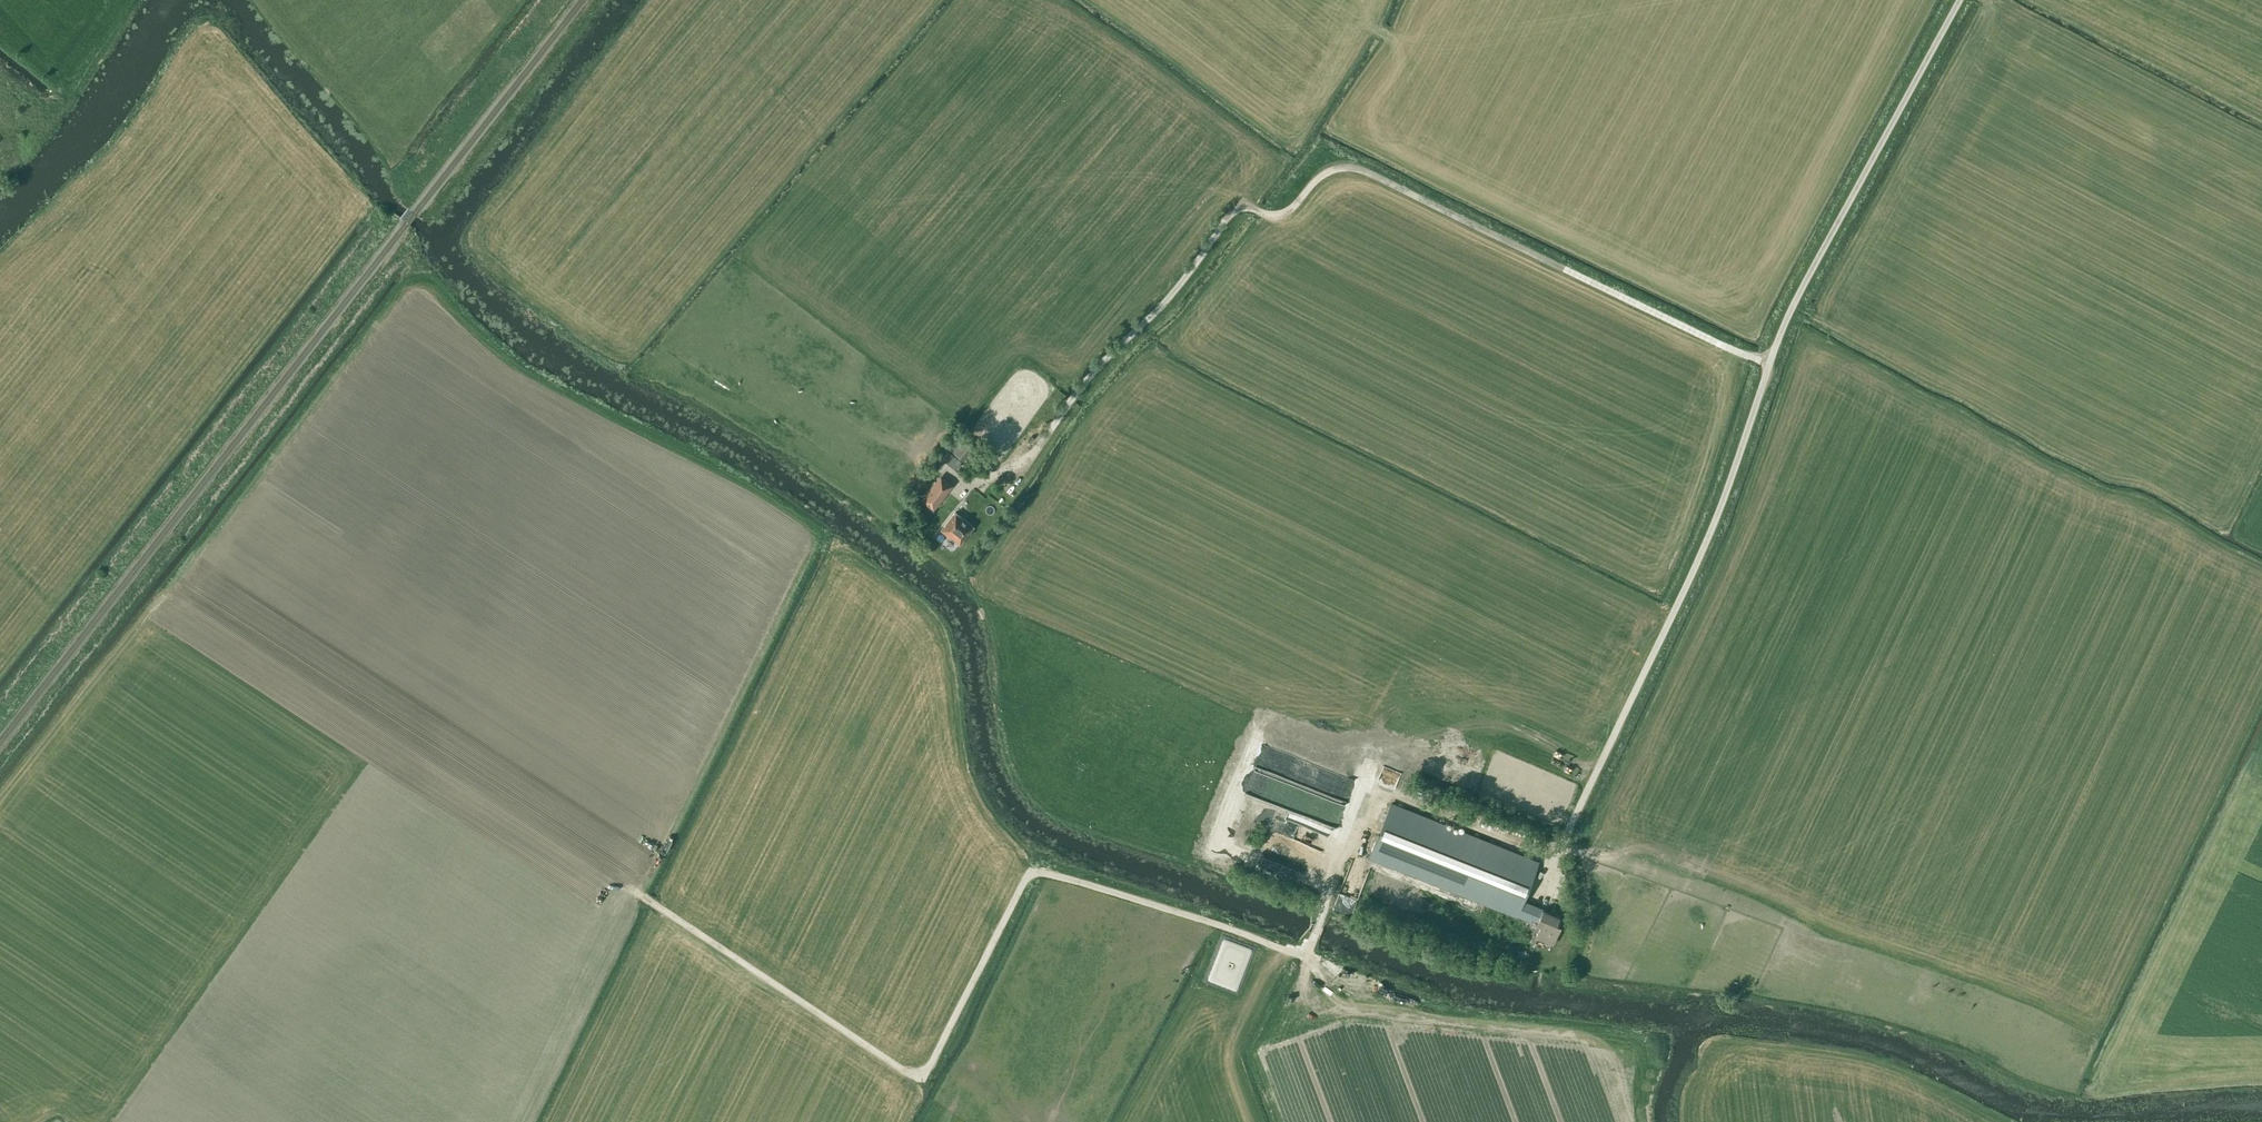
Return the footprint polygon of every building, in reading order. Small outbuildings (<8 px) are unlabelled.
[(975,445),(964,437),(952,451),(964,460),(975,445)] [(961,461),(948,450),(942,458),(955,469),(961,461)] [(953,485),(940,474),(920,500),(933,510),(953,485)] [(955,541),(959,544),(974,526),(955,511),(941,530),(950,537),(951,535),(956,540),(955,541)] [(1552,943),(1560,924),(1556,923),(1558,916),(1522,901),(1538,862),(1390,803),(1369,857),(1530,921),(1531,918),(1537,921),(1536,923),(1540,925),(1536,937),(1552,943)] [(1326,824),(1334,825),(1335,817),(1326,816),(1326,824)] [(1327,846),(1331,835),(1309,826),(1304,837),(1327,846)]
